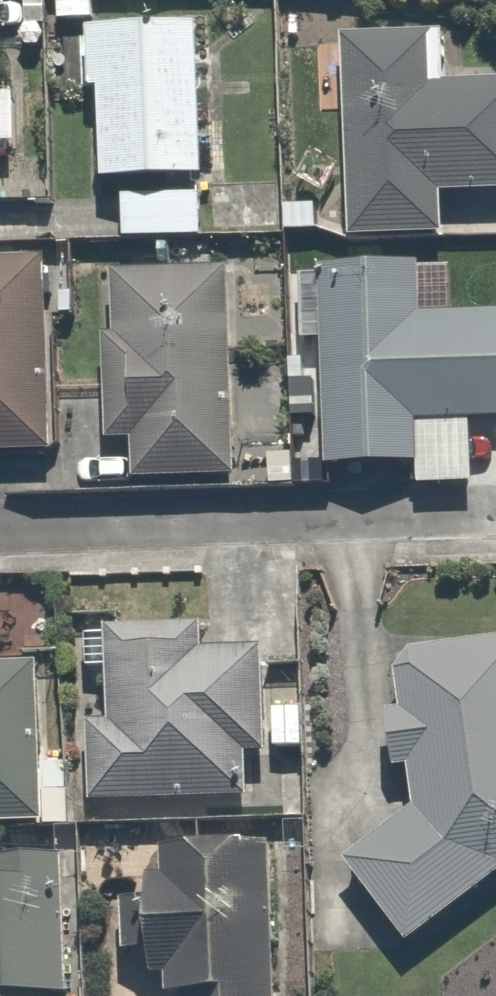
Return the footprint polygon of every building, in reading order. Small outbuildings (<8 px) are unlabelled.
[(203,36),(105,37),(107,187),(205,186),(203,36)] [(350,46),(355,240),(446,237),(445,195),(495,194),(495,86),(443,88),(441,43),(350,46)] [(278,181),(218,180),(218,240),(278,240),(278,181)] [(203,201),(131,202),(132,242),(204,241),(203,201)] [(0,260),(0,456),(58,453),(46,257),(0,260)] [(319,271),(321,478),(413,477),(413,432),(495,431),(495,319),(428,320),(427,270),(319,271)] [(218,271),(107,274),(111,484),(223,482),(218,271)] [(260,628),(113,632),(115,726),(93,727),(95,805),(265,800),(260,628)] [(394,663),(397,779),(416,778),(417,819),(346,865),(397,946),(495,883),(495,650),(394,663)] [(48,829),(46,666),(0,667),(0,830),(48,829)] [(147,966),(161,966),(162,989),(176,989),(176,995),(274,995),(269,841),(159,845),(159,869),(144,870),(147,966)] [(49,988),(65,988),(59,849),(0,851),(0,995),(50,995),(49,988)]
